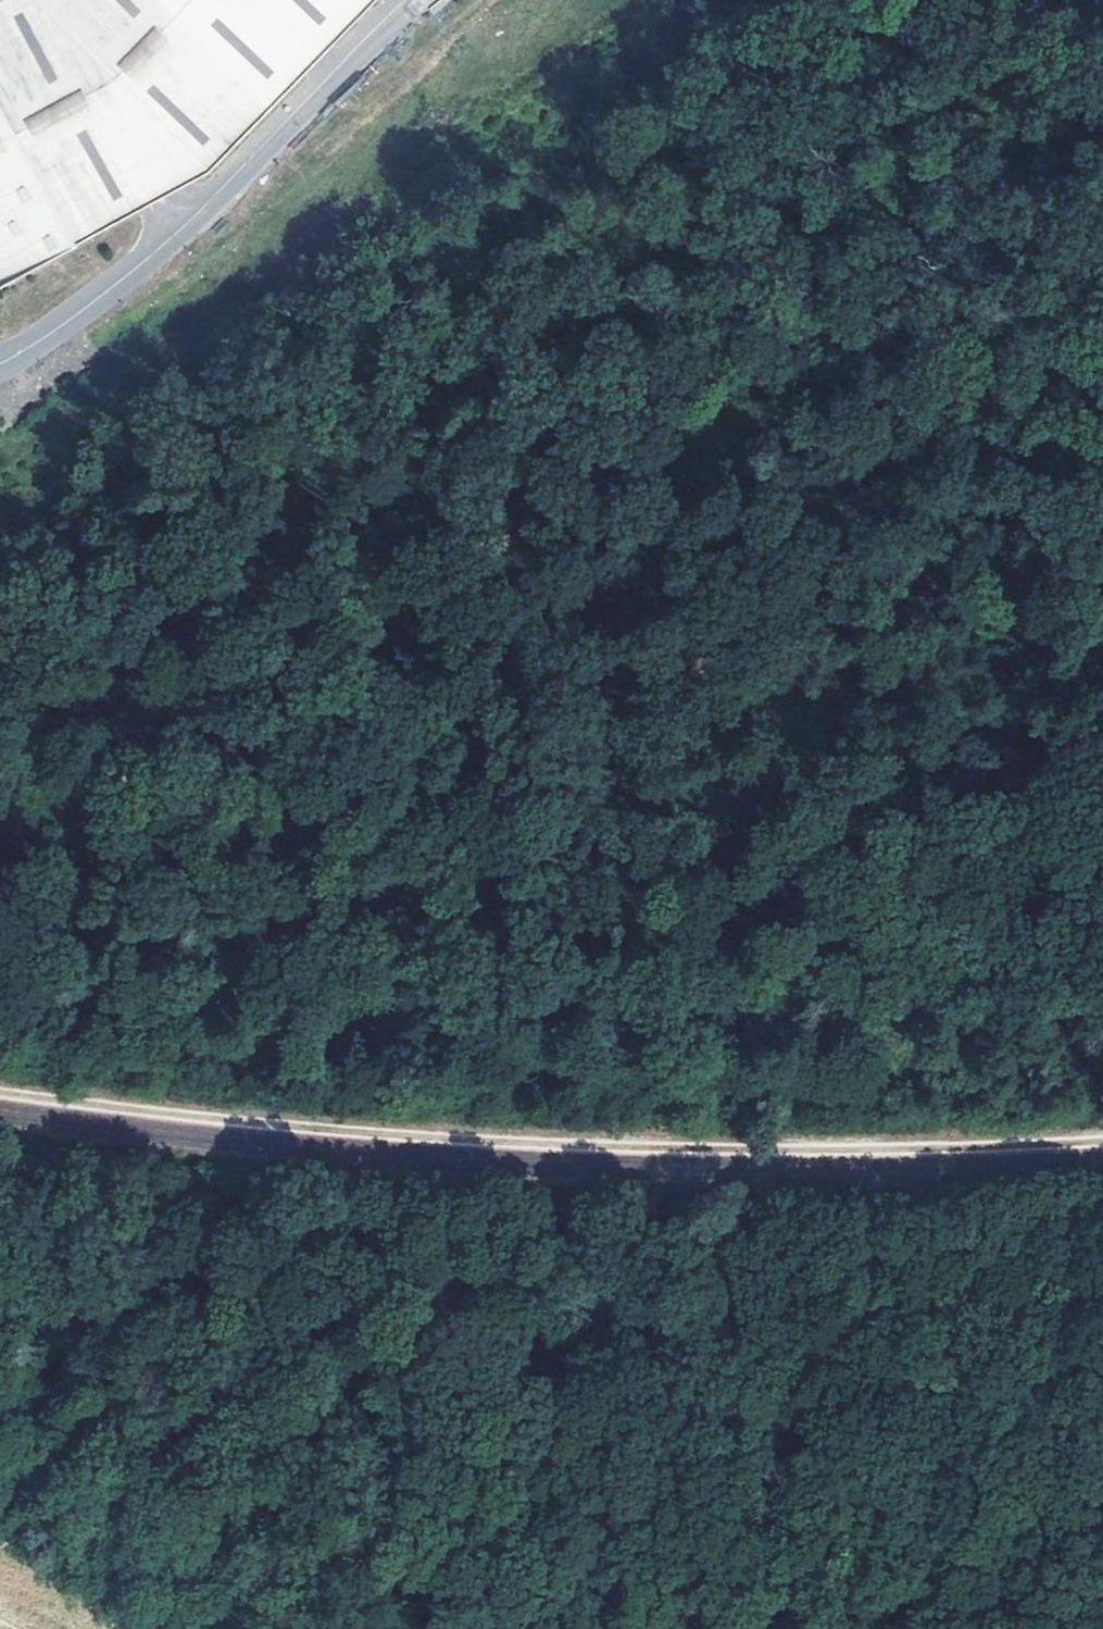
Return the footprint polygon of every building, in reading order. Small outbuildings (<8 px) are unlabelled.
[(3,280),(214,164),(374,0),(0,0),(0,275),(3,280)]
